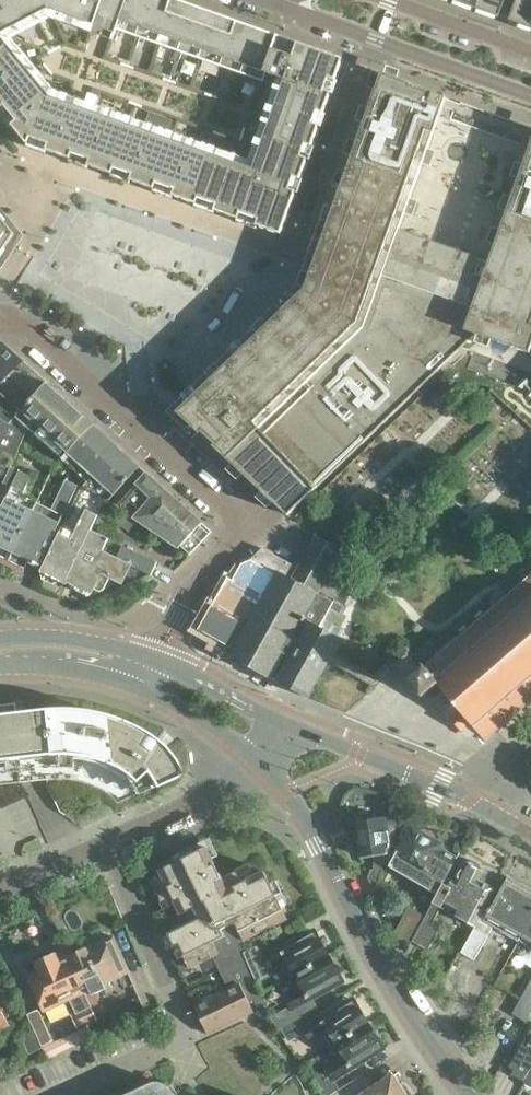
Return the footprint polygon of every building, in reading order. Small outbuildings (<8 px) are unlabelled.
[(125,363),(259,488),(260,486),(287,514),(459,346),(530,372),(530,128),(349,62),(176,0),(0,0),(0,288),(125,363)] [(477,0),(451,0),(474,8),(477,0)] [(474,8),(499,17),(505,0),(477,0),(474,8)] [(509,20),(530,28),(530,0),(516,0),(509,20)] [(47,383),(3,343),(0,347),(0,394),(1,395),(20,412),(47,383)] [(62,460),(93,425),(47,383),(20,412),(15,417),(62,460)] [(10,423),(15,417),(20,412),(1,395),(0,394),(0,417),(10,423)] [(14,457),(27,430),(10,423),(0,417),(0,450),(14,457)] [(138,466),(93,425),(62,460),(84,481),(80,488),(105,499),(107,501),(138,466)] [(35,503),(21,496),(34,467),(15,457),(0,488),(0,497),(5,499),(0,509),(0,561),(6,564),(35,503)] [(132,518),(161,487),(146,473),(116,507),(132,518)] [(51,510),(35,503),(6,564),(22,572),(27,560),(38,565),(76,486),(65,481),(51,510)] [(176,550),(201,525),(162,487),(161,487),(132,518),(176,550)] [(66,580),(89,531),(96,516),(85,510),(77,527),(65,523),(62,527),(59,533),(40,572),(41,573),(42,578),(52,583),(57,580),(59,581),(60,579),(65,582),(66,580)] [(201,525),(176,550),(188,558),(211,536),(201,525)] [(107,539),(89,531),(66,580),(73,583),(74,589),(84,593),(89,591),(91,591),(92,588),(99,591),(102,589),(109,576),(121,582),(129,565),(152,575),(154,573),(158,564),(138,554),(123,546),(116,559),(101,552),(107,539)] [(229,657),(270,679),(271,677),(317,594),(341,549),(316,536),(298,568),(262,548),(251,561),(241,564),(232,580),(227,577),(204,620),(206,622),(201,632),(211,637),(212,636),(235,648),(231,655),(230,655),(229,657)] [(327,660),(375,686),(398,667),(409,679),(408,681),(422,697),(427,692),(461,732),(462,730),(466,734),(469,735),(475,730),(486,743),(530,704),(530,574),(457,639),(455,636),(439,651),(430,641),(412,656),(406,649),(373,676),(331,653),(327,660)] [(307,697),(327,660),(331,653),(339,640),(344,630),(324,619),(332,602),(317,594),(271,677),(307,697)] [(45,755),(53,754),(57,754),(61,754),(69,755),(77,756),(88,758),(94,760),(97,761),(103,764),(106,765),(109,767),(115,770),(118,772),(123,775),(128,780),(131,782),(142,771),(152,787),(180,775),(177,769),(173,762),(169,757),(167,754),(164,750),(161,752),(152,743),(151,742),(144,736),(137,731),(133,728),(125,724),(117,720),(113,718),(104,715),(100,714),(95,712),(86,710),(82,710),(72,709),(67,708),(56,708),(51,708),(40,709),(12,712),(11,703),(0,704),(0,760),(45,755)] [(358,837),(358,847),(358,848),(363,847),(363,856),(373,854),(373,870),(370,868),(368,876),(374,891),(377,883),(386,856),(395,831),(389,828),(387,827),(387,826),(383,823),(369,825),(365,821),(355,822),(352,827),(353,835),(358,837)] [(440,890),(443,885),(457,859),(443,851),(444,850),(441,844),(412,827),(405,828),(400,837),(404,841),(397,854),(398,854),(393,864),(440,890)] [(213,956),(217,964),(243,953),(248,950),(244,940),(287,919),(264,872),(255,876),(250,865),(221,878),(206,847),(159,870),(161,874),(150,880),(165,909),(176,904),(181,914),(193,908),(198,919),(168,934),(180,958),(184,956),(189,968),(213,956)] [(450,889),(443,885),(440,890),(433,904),(440,908),(443,902),(459,911),(456,917),(472,926),(482,909),(496,882),(481,874),(481,873),(479,866),(471,861),(464,864),(455,882),(454,882),(450,889)] [(530,918),(530,889),(508,877),(490,909),(489,908),(487,910),(485,909),(475,926),(460,952),(474,960),(493,926),(519,940),(530,918)] [(432,922),(440,908),(433,904),(428,912),(425,916),(412,940),(427,949),(440,927),(432,922)] [(395,930),(406,950),(412,940),(425,916),(407,907),(395,930)] [(519,940),(530,947),(530,918),(519,940)] [(283,963),(291,977),(328,957),(314,931),(264,959),(256,946),(248,950),(243,953),(256,980),(271,972),(269,969),(282,961),(283,963)] [(82,995),(93,1019),(109,1012),(104,1000),(100,990),(105,988),(103,984),(119,977),(119,975),(127,971),(116,946),(111,937),(103,941),(103,940),(78,951),(74,944),(64,948),(84,994),(82,995)] [(84,994),(64,948),(34,962),(37,970),(27,974),(44,1011),(76,997),(81,1011),(72,1016),(77,1026),(93,1019),(82,995),(84,994)] [(241,982),(251,1002),(255,1000),(260,1008),(268,1004),(262,992),(256,980),(243,953),(217,964),(229,988),(241,982)] [(341,982),(328,957),(291,977),(298,990),(299,992),(285,1000),(290,1009),(281,1015),(287,1025),(305,1015),(300,1005),(341,982)] [(513,1014),(525,1021),(530,1011),(530,981),(513,1014)] [(255,1010),(251,1002),(241,982),(229,988),(218,994),(232,1022),(255,1010)] [(209,1033),(232,1022),(218,994),(195,1005),(209,1033)] [(305,1015),(287,1025),(282,1028),(289,1040),(303,1031),(308,1039),(322,1031),(331,1046),(367,1024),(352,999),(311,1025),(305,1015)] [(382,1049),(367,1024),(331,1046),(340,1061),(327,1069),(333,1079),(382,1049)] [(90,1026),(42,1048),(48,1060),(96,1038),(90,1026)] [(524,1081),(530,1068),(530,1030),(522,1044),(511,1064),(516,1066),(511,1074),(524,1081)] [(29,1054),(41,1048),(34,1032),(22,1038),(29,1054)] [(524,1081),(523,1083),(530,1087),(530,1068),(524,1081)] [(372,1089),(362,1074),(330,1094),(412,1094),(412,1093),(407,1085),(402,1082),(398,1085),(392,1076),(372,1089)] [(170,1091),(163,1084),(159,1083),(154,1083),(126,1094),(174,1094),(170,1091)]
